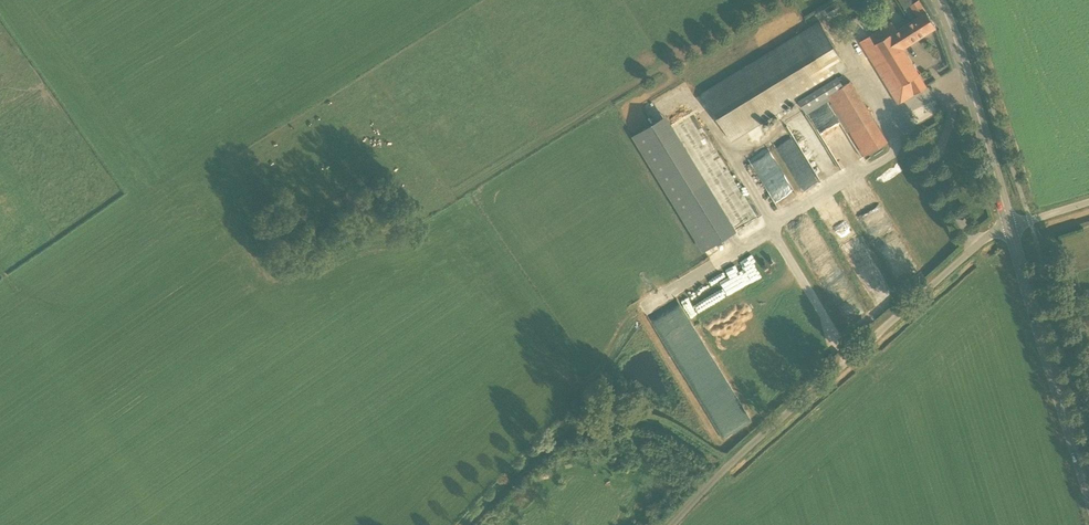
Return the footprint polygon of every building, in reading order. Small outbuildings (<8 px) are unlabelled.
[(866,50),(899,104),(927,87),(904,48),(937,28),(928,14),(927,12),(926,12),(919,0),(911,5),(918,17),(897,30),(892,21),(860,41),(866,50)] [(829,6),(835,14),(841,9),(836,1),(829,6)] [(732,141),(835,77),(849,69),(839,52),(820,22),(702,93),(732,141)] [(866,156),(888,142),(851,81),(828,95),(866,156)] [(812,120),(793,130),(822,184),(841,174),(812,120)] [(632,136),(703,252),(726,238),(656,122),(632,136)] [(778,208),(798,197),(770,150),(751,161),(778,208)] [(788,167),(797,182),(813,173),(804,157),(788,167)]
